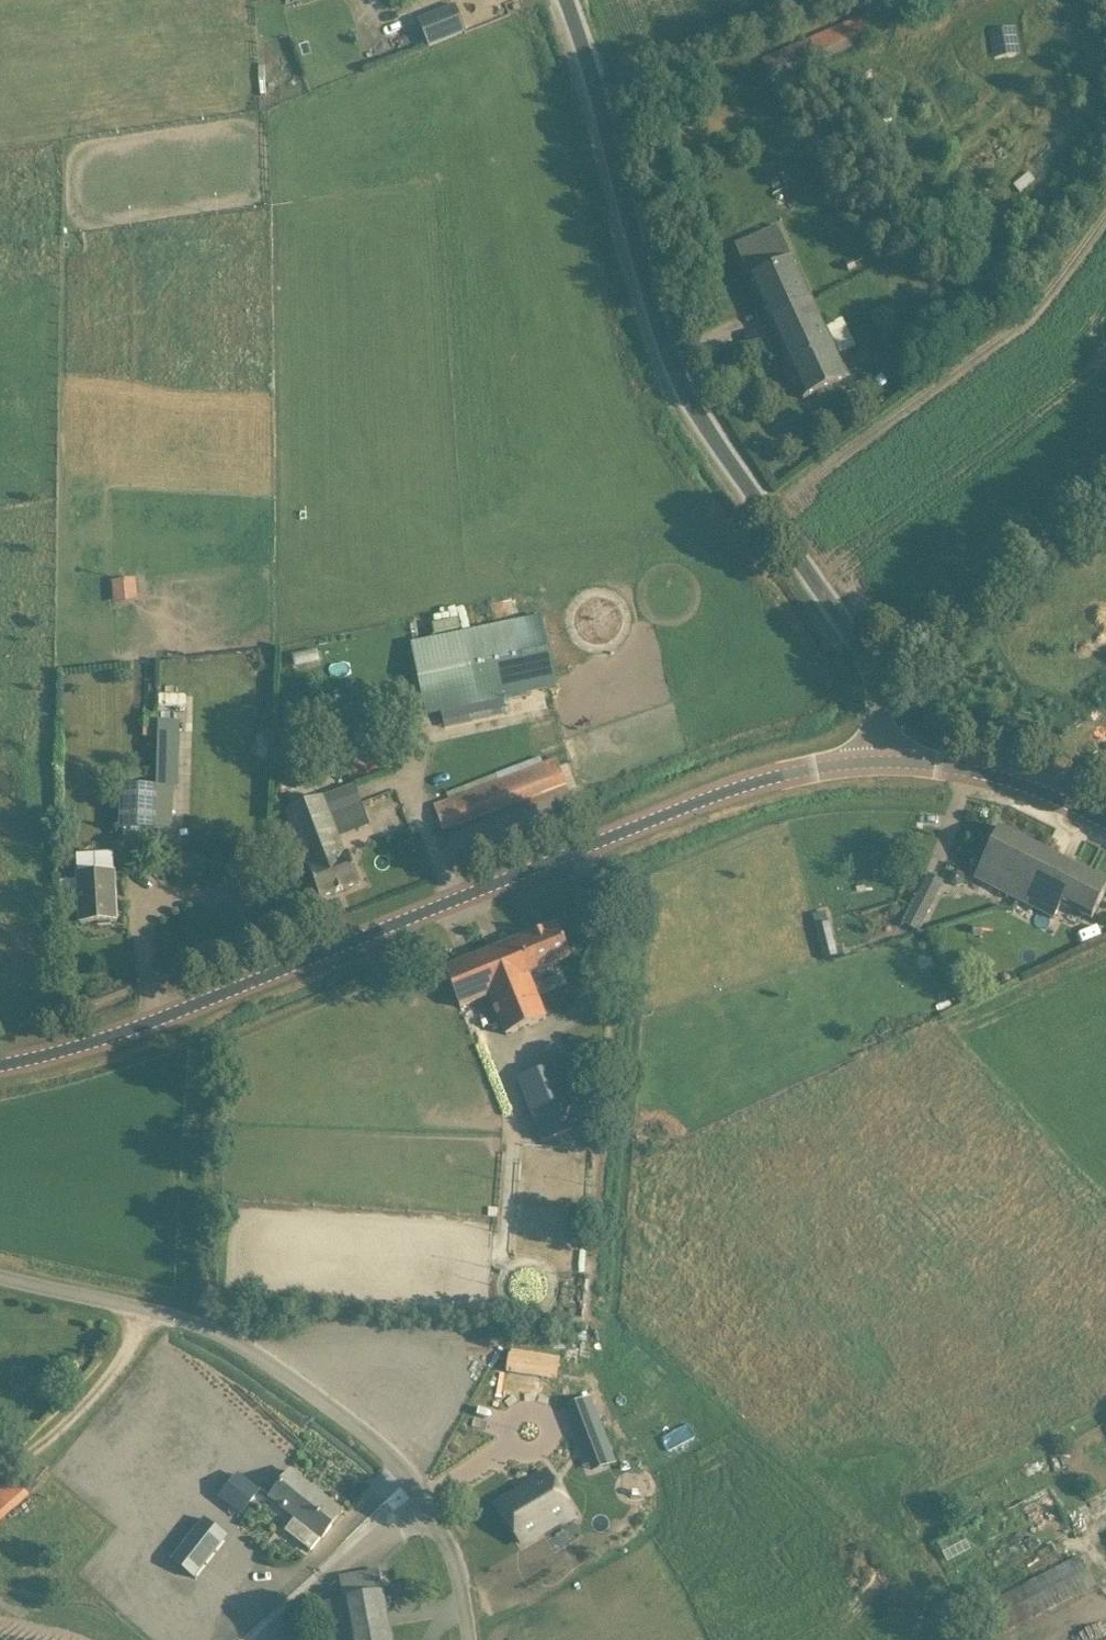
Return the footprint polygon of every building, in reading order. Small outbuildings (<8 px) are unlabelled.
[(466,32),(456,7),(418,22),(428,47),(466,32)] [(761,61),(772,84),(890,32),(880,9),(761,61)] [(750,279),(769,321),(814,301),(782,229),(737,249),(751,279),(750,279)] [(826,328),(814,301),(769,321),(804,400),(849,380),(839,356),(856,348),(843,320),(826,328)] [(114,604),(139,602),(136,580),(112,582),(114,604)] [(541,617),(410,644),(425,717),(556,689),(541,617)] [(144,739),(159,739),(160,723),(144,723),(144,739)] [(559,764),(558,764),(556,759),(434,805),(444,831),(567,784),(559,764)] [(146,768),(128,769),(128,779),(146,779),(146,768)] [(286,814),(313,878),(321,899),(360,883),(352,863),(349,855),(342,858),(327,823),(362,809),(352,786),(286,814)] [(175,788),(158,788),(122,787),(121,830),(156,831),(156,827),(173,828),(174,816),(175,788)] [(1048,851),(1046,851),(1001,827),(975,879),(1022,902),(1048,851)] [(1056,919),(1063,905),(1093,919),(1101,903),(1105,893),(1105,881),(1048,851),(1022,902),(1056,919)] [(958,872),(953,874),(950,879),(952,884),(957,886),(962,884),(965,879),(963,874),(958,872)] [(78,876),(81,925),(118,922),(115,874),(78,876)] [(919,933),(934,901),(918,893),(903,925),(919,933)] [(820,948),(835,944),(828,922),(825,912),(813,916),(815,925),(814,926),(820,948)] [(572,959),(567,945),(558,925),(521,940),(520,939),(445,970),(461,1009),(493,997),(508,1036),(545,1021),(528,977),(572,959)] [(517,1081),(542,1143),(582,1127),(557,1065),(517,1081)] [(509,1371),(557,1378),(559,1360),(512,1353),(509,1371)] [(579,1431),(588,1455),(610,1447),(602,1423),(579,1431)] [(291,1472),(278,1489),(270,1500),(296,1518),(286,1531),(313,1551),(322,1539),(323,1540),(330,1530),(343,1513),(291,1472)] [(526,1489),(499,1504),(523,1544),(562,1521),(563,1523),(564,1523),(573,1518),(547,1473),(524,1486),(526,1489)] [(240,1475),(220,1500),(241,1517),(261,1492),(240,1475)] [(31,1496),(14,1476),(0,1488),(0,1523),(31,1496)] [(205,1519),(171,1561),(195,1579),(228,1537),(205,1519)] [(1095,1585),(1085,1565),(1080,1556),(985,1604),(1000,1634),(1095,1585)] [(338,1578),(343,1601),(317,1606),(323,1639),(392,1639),(379,1571),(338,1578)]
